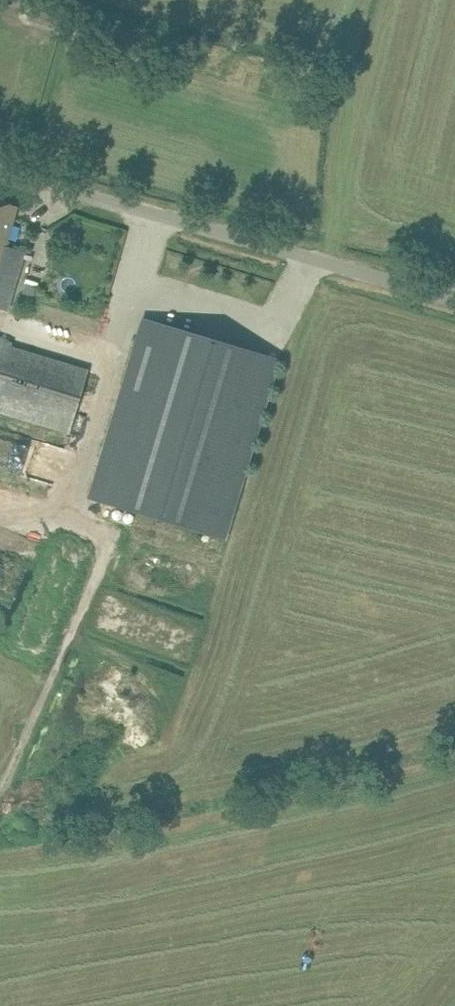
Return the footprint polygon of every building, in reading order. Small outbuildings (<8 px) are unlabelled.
[(5,247),(17,207),(0,202),(0,309),(7,311),(24,252),(5,247)] [(91,497),(223,537),(277,360),(144,320),(91,497)] [(68,435),(88,369),(13,346),(15,340),(0,336),(0,414),(68,435)]
